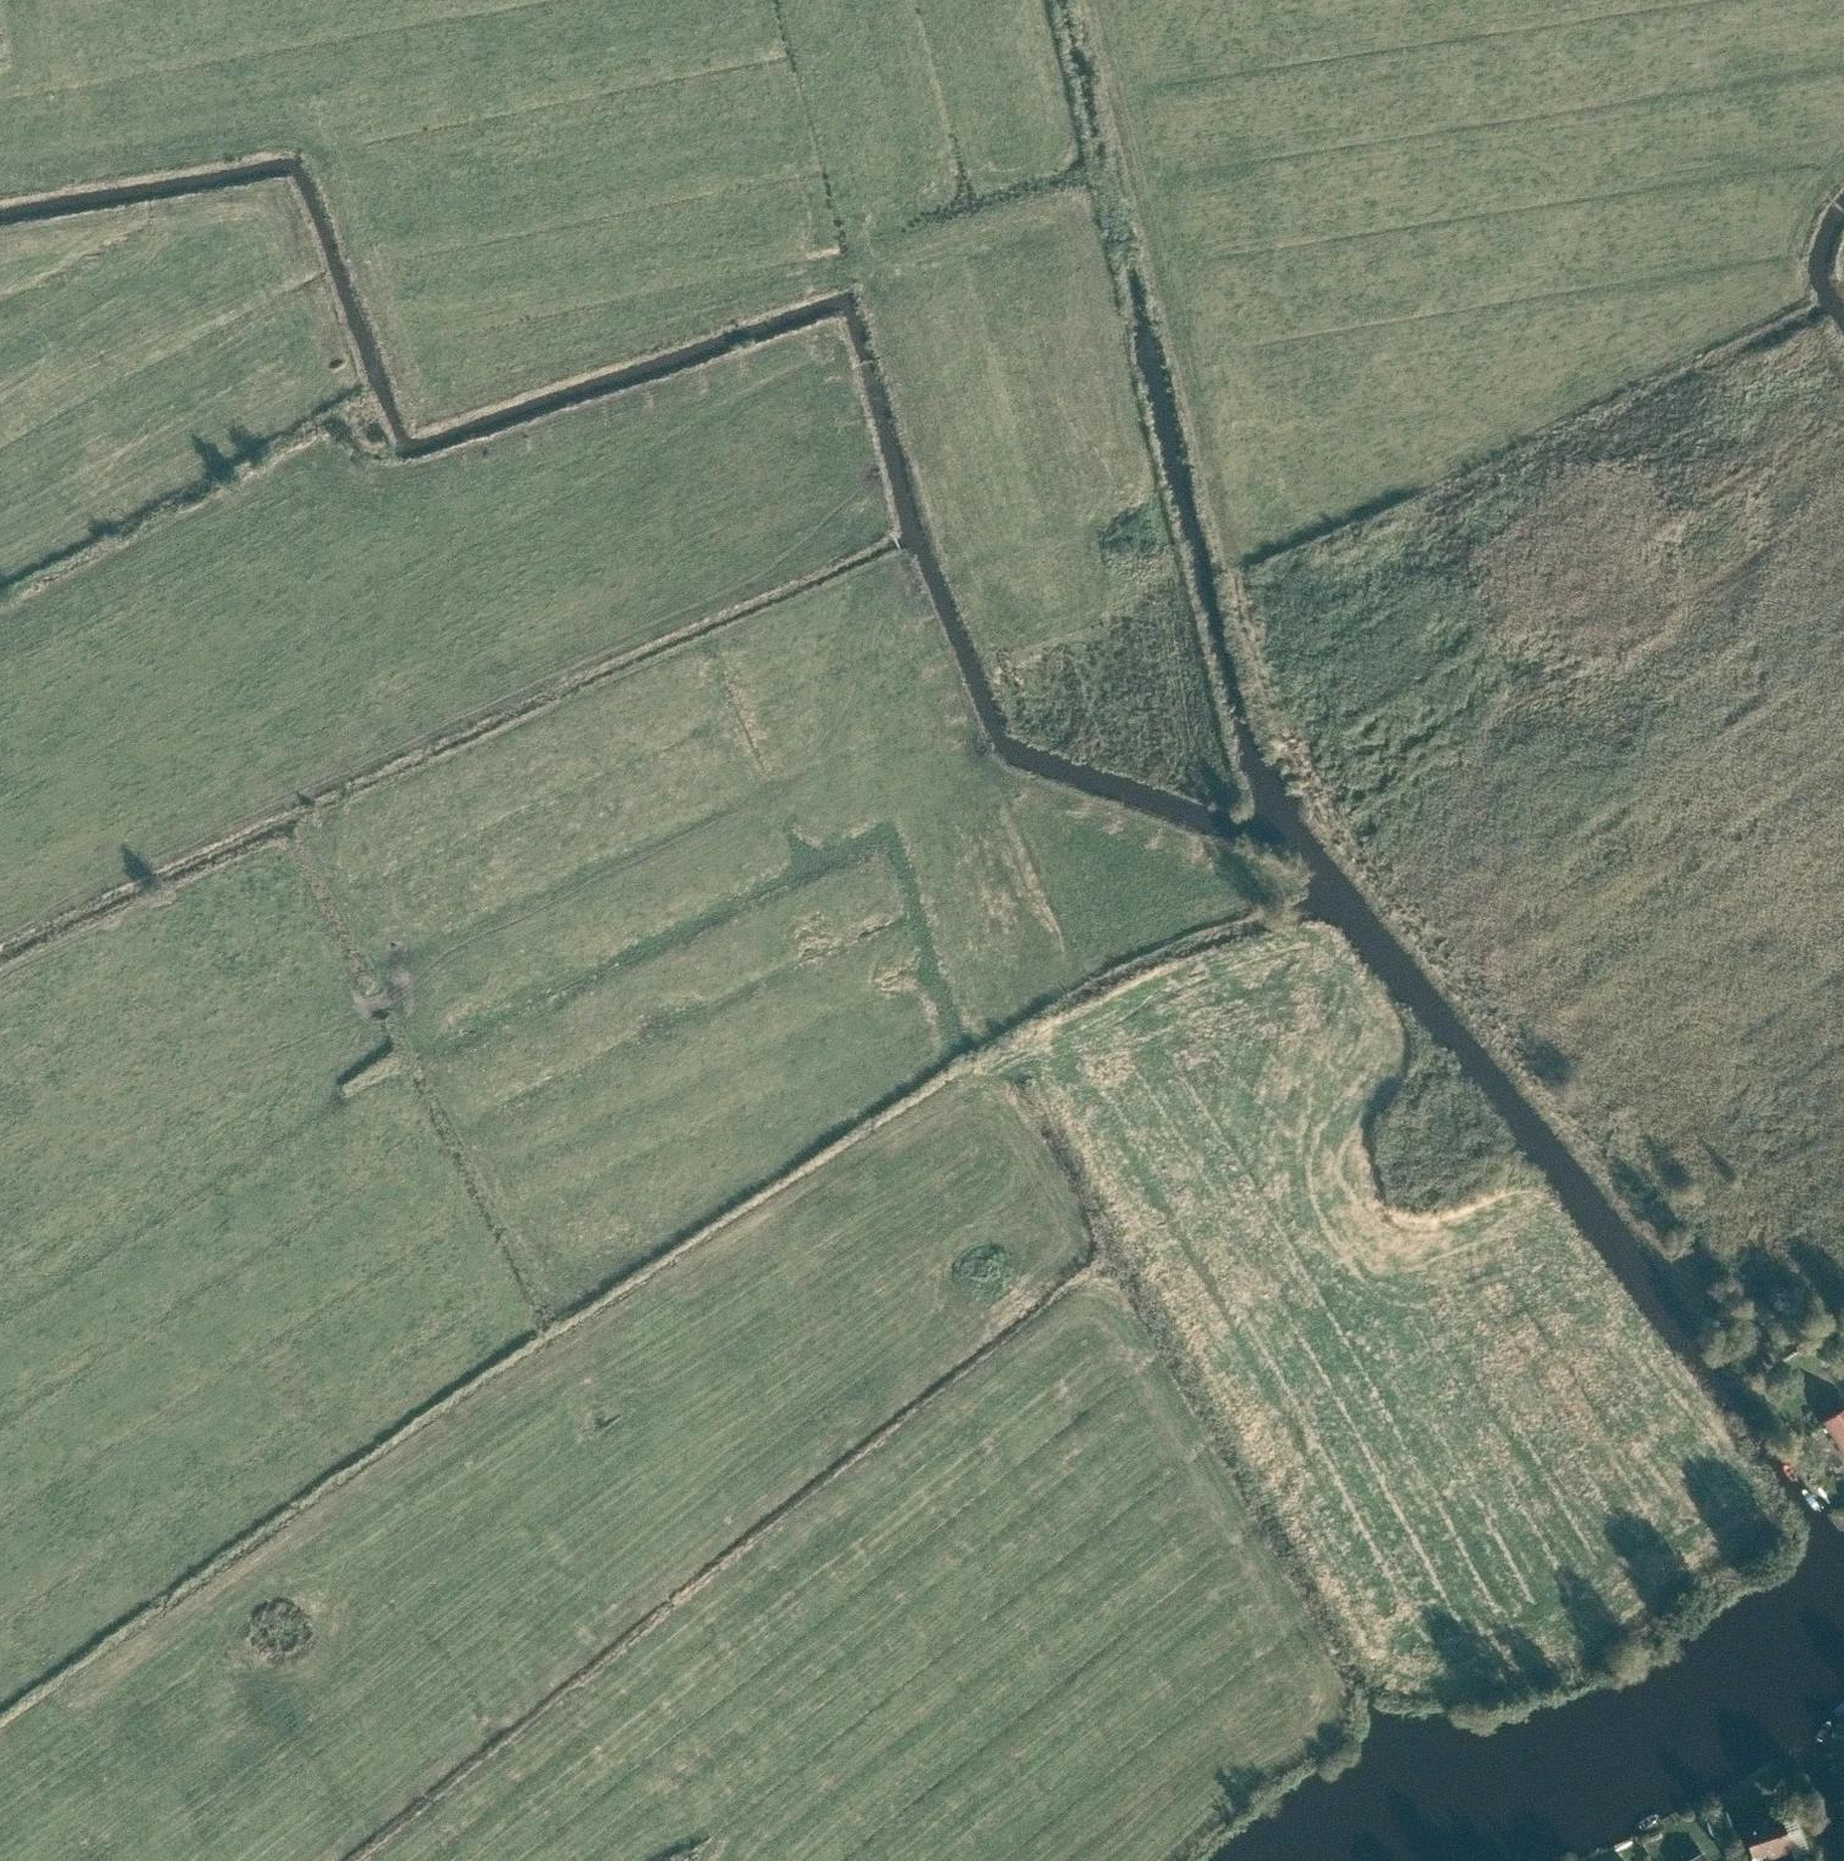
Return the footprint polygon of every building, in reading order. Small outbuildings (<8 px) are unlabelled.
[(1833,1434),(1843,1451),(1843,1427),(1833,1434)] [(1780,1816),(1743,1828),(1749,1846),(1762,1842),(1767,1854),(1790,1846),(1795,1860),(1808,1856),(1798,1828),(1785,1832),(1780,1816)]
